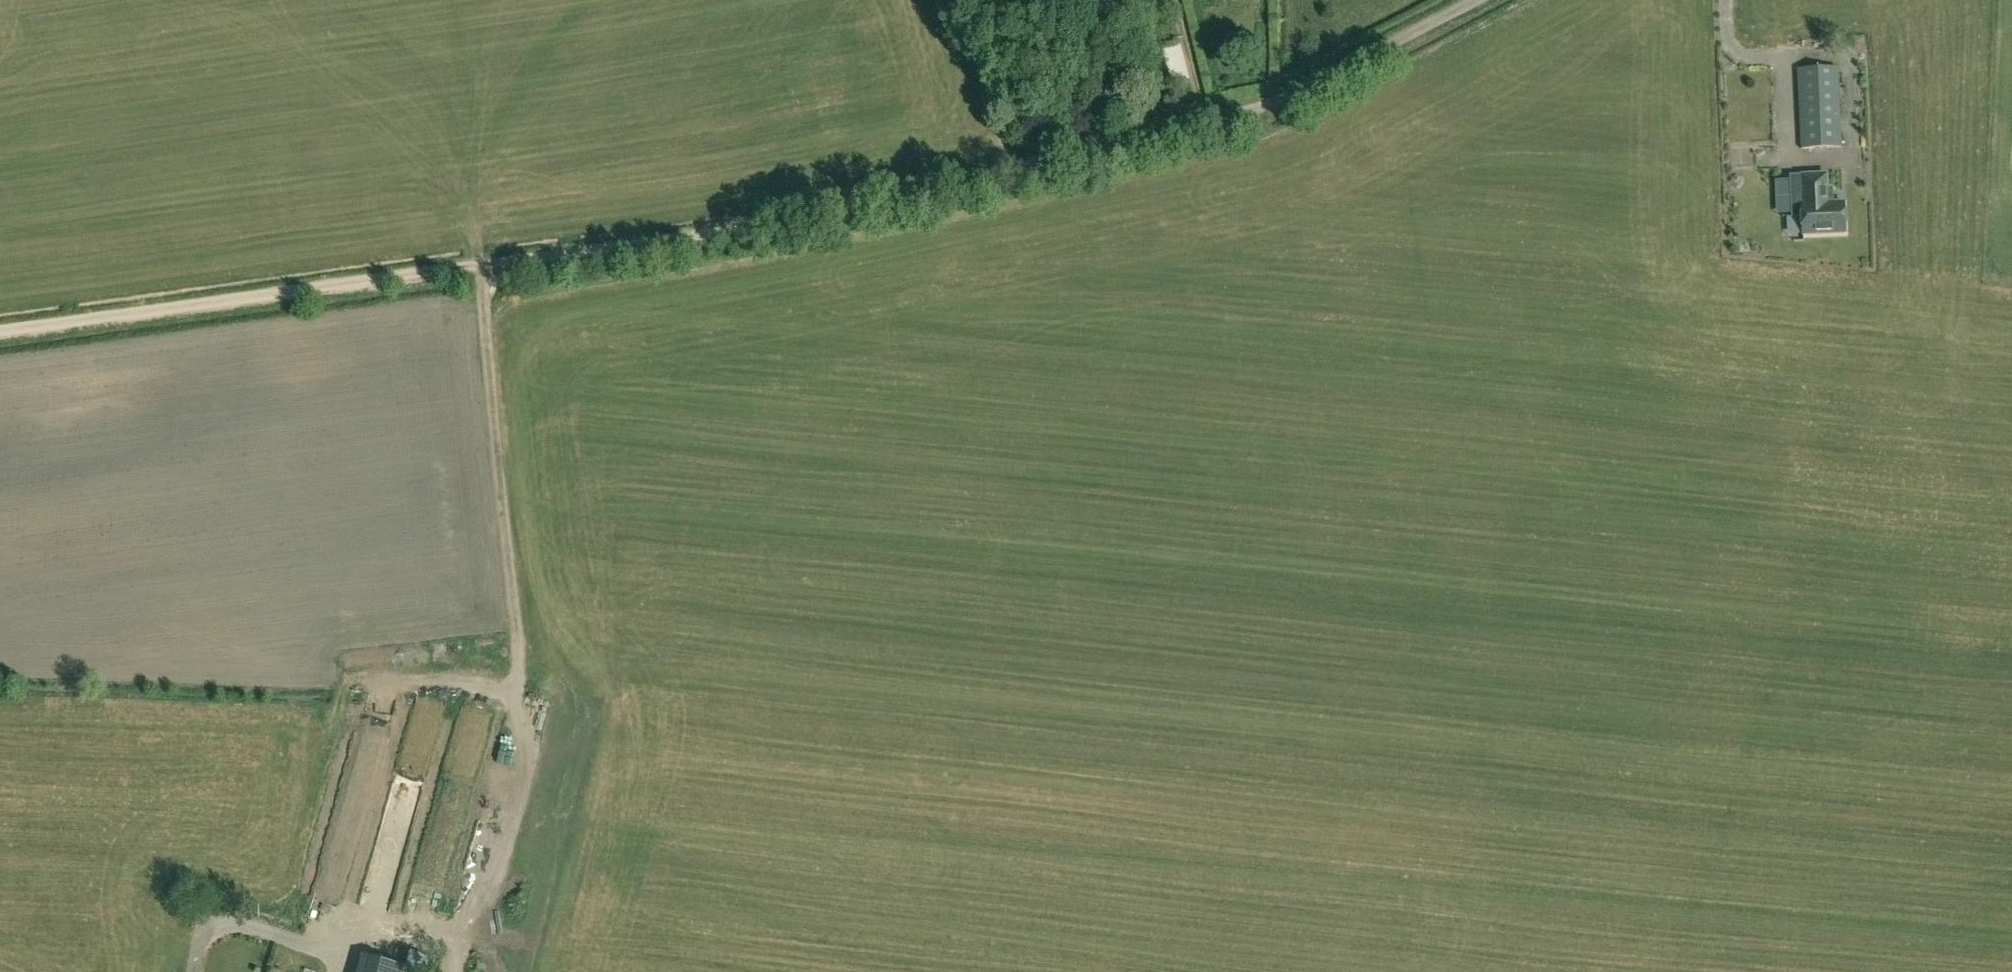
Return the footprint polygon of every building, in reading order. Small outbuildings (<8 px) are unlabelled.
[(1799,70),(1803,150),(1842,148),(1839,68),(1799,70)] [(1827,175),(1791,176),(1793,217),(1802,217),(1803,235),(1845,233),(1844,203),(1833,204),(1833,189),(1827,189),(1827,175)] [(367,971),(425,971),(371,957),(367,971)]
